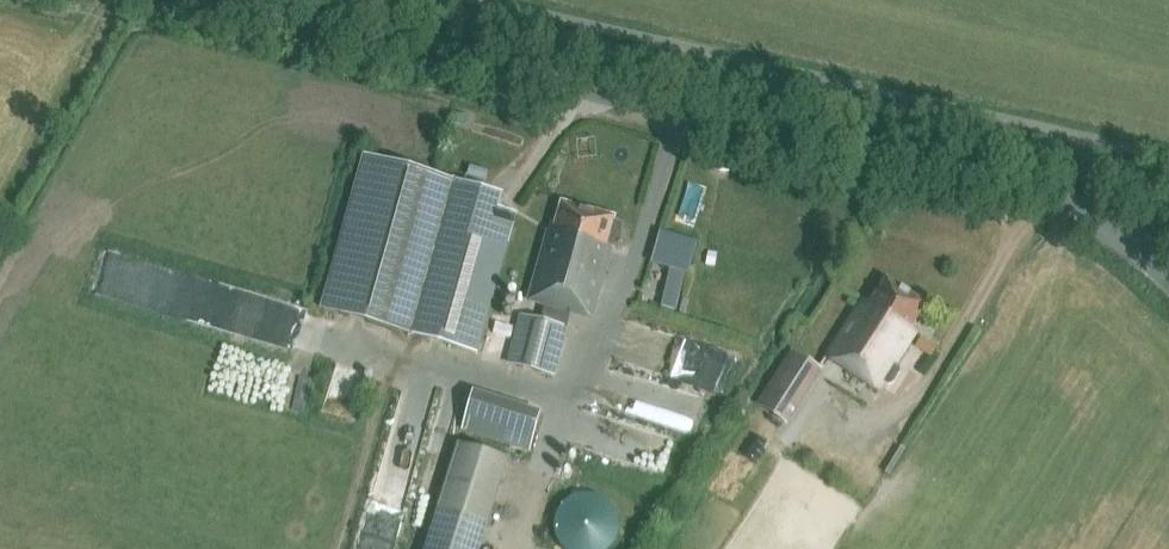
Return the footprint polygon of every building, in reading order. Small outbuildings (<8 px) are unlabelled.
[(476,353),(516,214),(499,209),(503,194),(367,155),(323,308),(476,353)] [(606,242),(618,245),(620,236),(620,226),(612,222),(613,220),(563,206),(557,227),(552,226),(531,298),(546,302),(541,319),(521,313),(507,363),(552,376),(571,311),(590,317),(609,251),(604,249),(606,242)] [(908,330),(925,306),(884,279),(868,304),(863,301),(825,358),(875,391),(880,382),(884,385),(888,384),(896,372),(895,368),(891,365),(913,333),(908,330)] [(664,297),(661,307),(677,311),(679,300),(664,297)] [(816,335),(795,322),(782,343),(803,356),(816,335)] [(931,358),(936,350),(919,339),(914,348),(931,358)] [(758,406),(784,423),(818,371),(792,354),(758,406)] [(618,414),(694,434),(704,395),(628,375),(618,414)] [(528,449),(538,414),(471,394),(460,429),(528,449)] [(458,444),(425,548),(480,548),(508,460),(458,444)] [(613,546),(616,540),(618,534),(619,527),(619,522),(617,515),(614,509),(609,504),(604,500),(599,497),(593,495),(586,494),(579,495),(573,497),(567,501),(563,504),(559,510),(556,515),(554,521),(554,527),(554,534),(557,540),(559,545),(563,548),(610,548),(613,546)]
